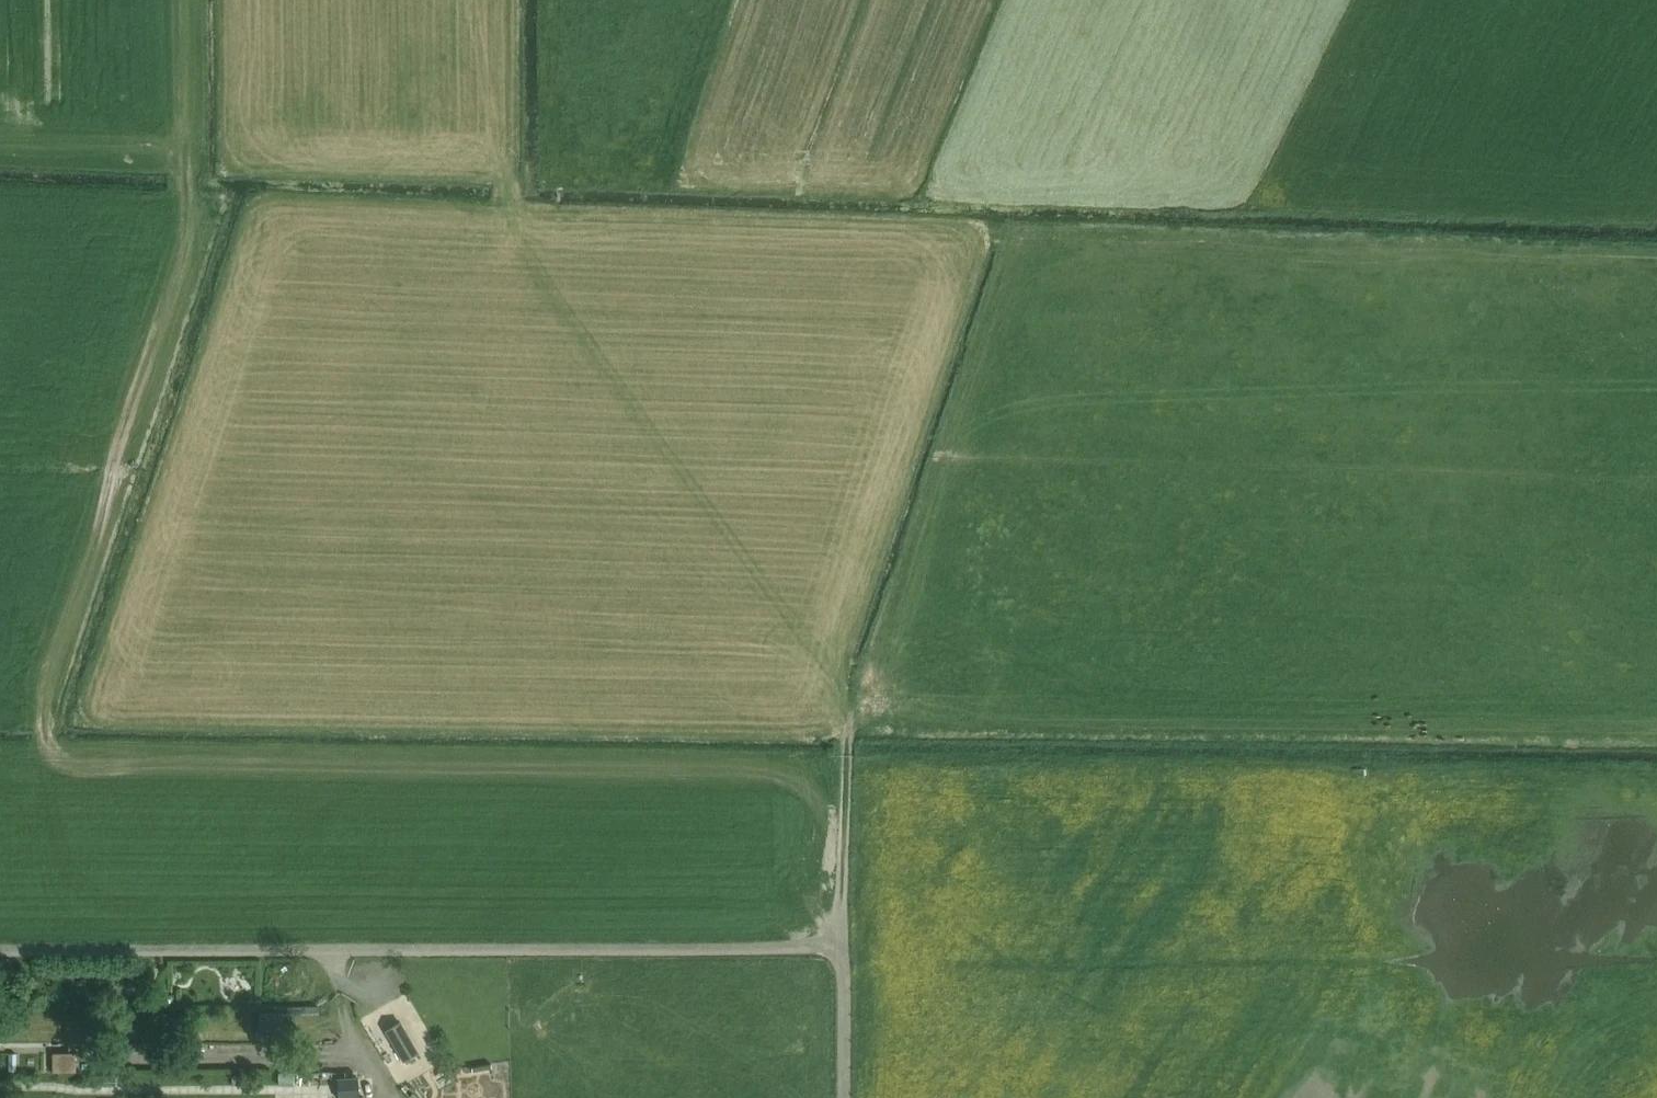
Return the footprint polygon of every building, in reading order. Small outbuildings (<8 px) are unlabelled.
[(397,1023),(385,1030),(403,1061),(415,1054),(397,1023)] [(353,1077),(351,1065),(331,1069),(334,1081),(353,1077)] [(334,1083),(336,1097),(356,1095),(354,1080),(334,1083)]
